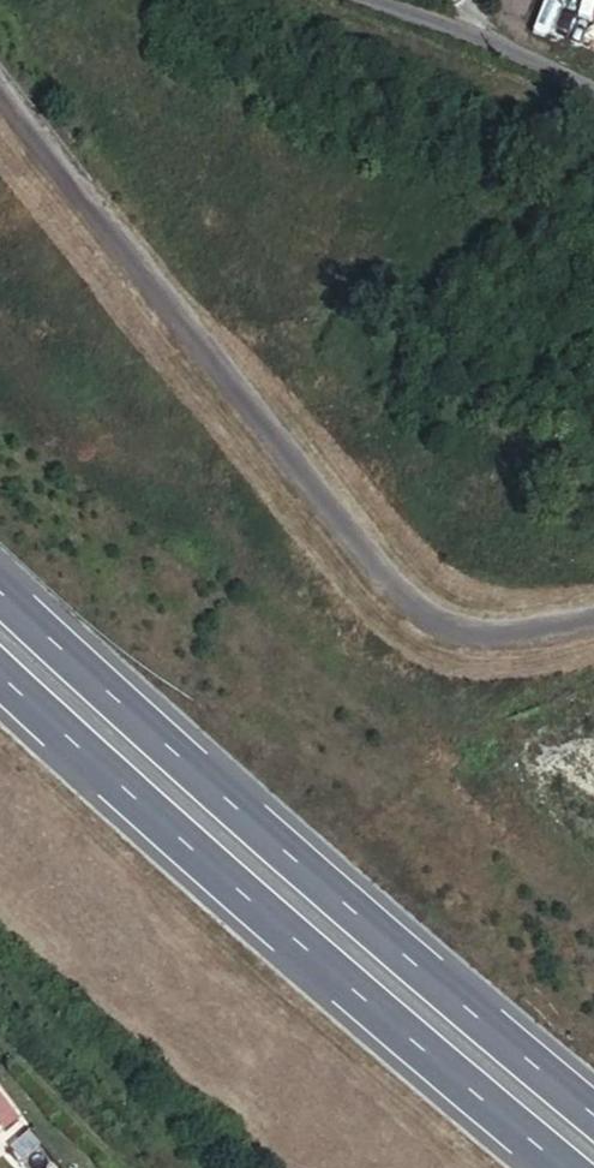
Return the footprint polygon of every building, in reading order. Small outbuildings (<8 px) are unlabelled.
[(0,1108),(0,1125),(8,1118),(0,1108)]
